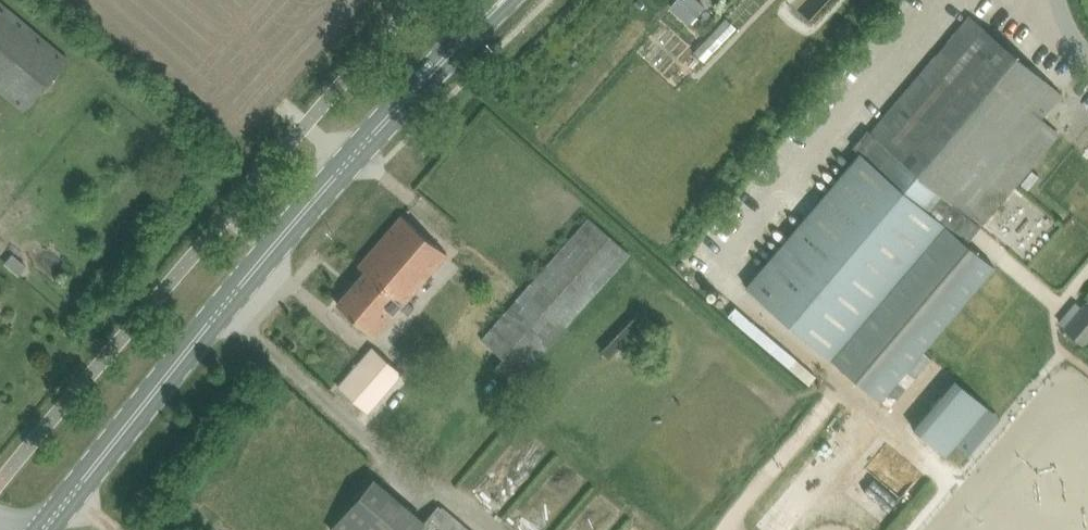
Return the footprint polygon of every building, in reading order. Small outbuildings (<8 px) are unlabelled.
[(691,25),(706,7),(698,0),(675,0),(670,6),(691,25)] [(25,111),(68,60),(0,2),(0,90),(25,111)] [(746,283),(880,401),(995,265),(966,242),(1058,134),(1040,118),(1061,93),(970,16),(870,133),(865,129),(852,146),(858,150),(746,283)] [(365,271),(337,303),(369,331),(384,313),(391,318),(400,308),(408,314),(414,307),(406,301),(447,254),(402,215),(358,265),(365,271)] [(495,368),(513,384),(629,253),(588,218),(482,338),(504,357),(495,368)] [(14,251),(6,260),(23,273),(30,264),(14,251)] [(1083,345),(1087,340),(1087,304),(1086,302),(1063,328),(1083,345)] [(737,308),(733,313),(773,348),(778,343),(737,308)] [(1022,325),(1003,345),(1023,365),(1043,345),(1022,325)] [(339,387),(366,411),(401,371),(374,348),(339,387)] [(880,403),(888,410),(931,360),(922,353),(880,403)] [(955,408),(939,394),(928,407),(962,435),(987,406),(969,391),(955,408)] [(925,411),(911,428),(945,456),(948,452),(959,439),(925,411)] [(330,528),(332,529),(468,529),(438,505),(423,522),(373,478),(330,528)]
